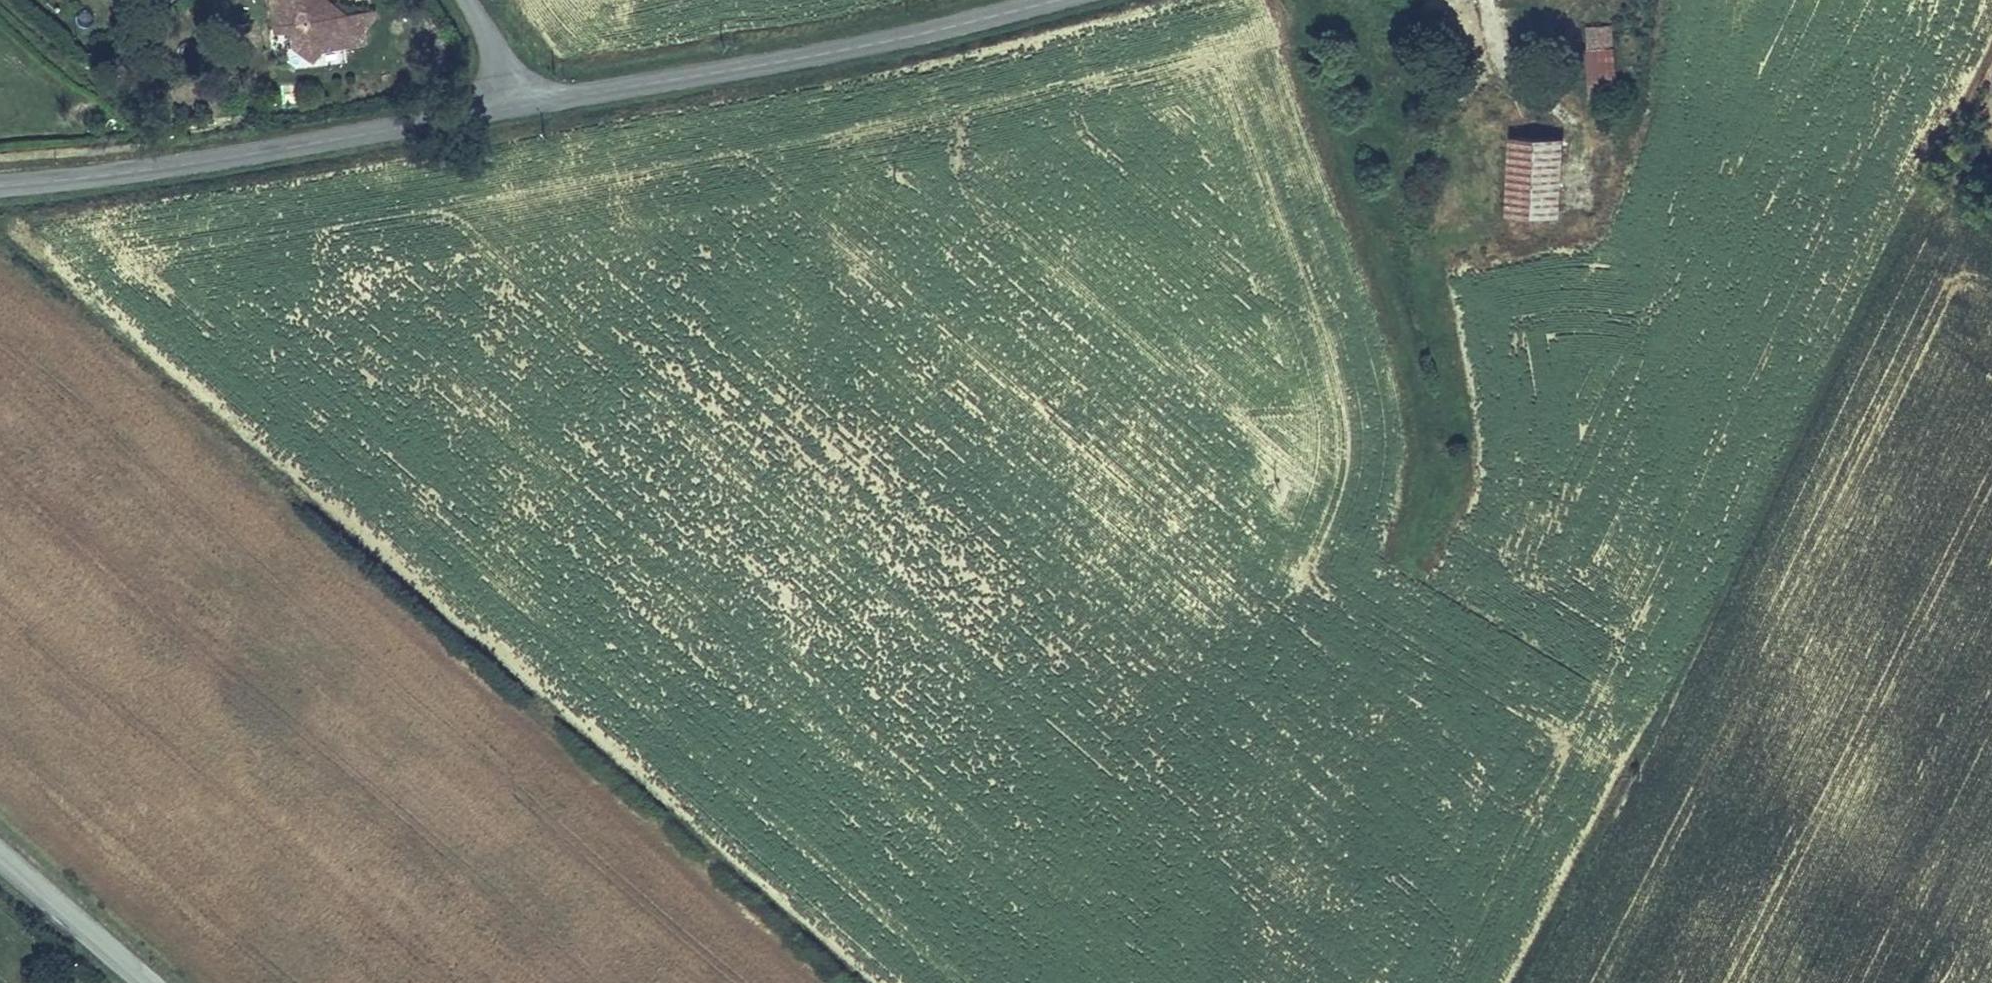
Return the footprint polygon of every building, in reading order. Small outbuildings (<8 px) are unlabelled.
[(275,28),(290,26),(293,45),(295,45),(313,58),(324,40),(344,37),(345,44),(358,40),(354,8),(323,13),(321,0),(270,0),(275,28)] [(277,47),(293,45),(290,26),(275,28),(277,47)] [(1615,92),(1612,26),(1584,27),(1586,93),(1615,92)] [(1560,215),(1563,135),(1507,132),(1504,213),(1560,215)]
